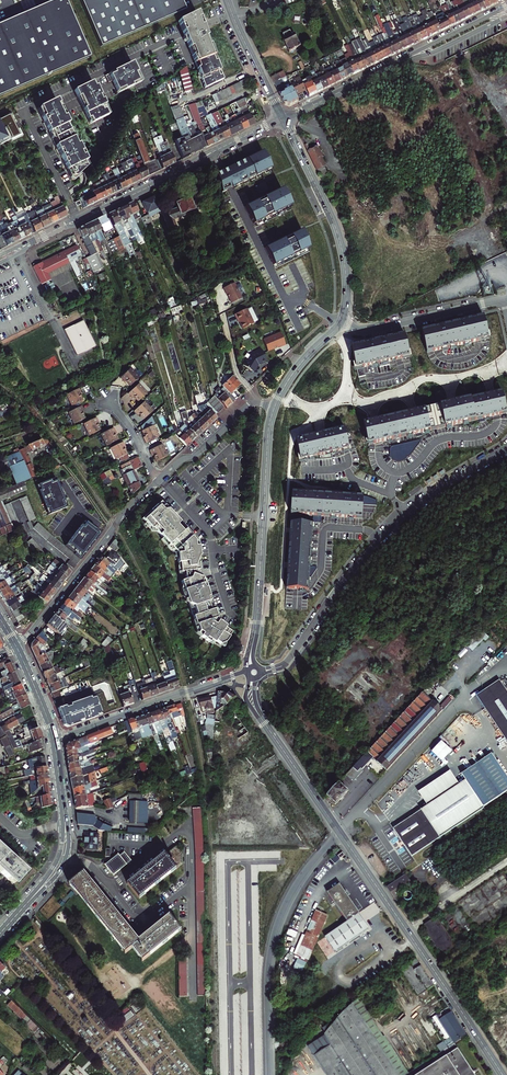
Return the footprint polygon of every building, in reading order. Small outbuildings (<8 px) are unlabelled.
[(100,46),(185,10),(180,0),(81,0),(100,46)] [(462,12),(466,21),(471,19),(467,9),(462,0),(457,3),(462,12)] [(462,0),(467,9),(471,19),(476,17),(471,7),(468,0),(463,0),(462,0)] [(471,7),(476,17),(481,14),(477,4),(475,0),(468,0),(471,7)] [(477,4),(481,14),(486,12),(481,0),(475,0),(477,4)] [(486,12),(491,9),(487,0),(481,0),(486,12)] [(491,9),(498,6),(495,0),(487,0),(491,9)] [(455,11),(461,24),(466,21),(462,12),(457,3),(452,5),(455,11)] [(461,24),(455,11),(453,12),(450,7),(448,8),(448,9),(456,26),(461,24)] [(456,26),(448,9),(443,12),(446,17),(451,29),(456,26)] [(438,36),(429,15),(427,12),(422,14),(424,18),(433,38),(438,36)] [(433,14),(429,15),(438,36),(442,33),(437,21),(433,14)] [(192,17),(174,26),(206,91),(225,81),(192,17)] [(397,55),(384,27),(379,17),(377,18),(384,35),(383,36),(393,58),(397,55)] [(396,17),(391,19),(398,32),(401,40),(406,51),(411,49),(405,38),(401,27),(396,17)] [(446,17),(437,21),(442,33),(451,29),(446,17)] [(403,20),(405,25),(410,36),(415,47),(420,44),(409,20),(407,18),(403,20)] [(413,18),(409,20),(420,44),(424,42),(415,22),(413,18)] [(433,38),(424,18),(419,20),(429,40),(433,38)] [(429,40),(419,20),(415,22),(424,42),(429,40)] [(392,24),(389,26),(394,37),(395,39),(397,42),(402,53),(406,51),(401,40),(398,32),(395,33),(394,31),(395,30),(392,24)] [(206,27),(207,33),(218,31),(217,25),(206,27)] [(388,25),(384,27),(397,55),(402,53),(397,42),(395,39),(394,37),(389,26),(388,25)] [(405,25),(401,27),(405,38),(411,49),(415,47),(410,36),(405,25)] [(223,33),(215,36),(221,53),(229,50),(223,33)] [(286,41),(283,42),(290,55),(302,49),(296,36),(293,38),(290,33),(284,36),(286,41)] [(362,38),(362,39),(375,67),(379,64),(370,45),(366,36),(362,38)] [(383,36),(378,38),(388,60),(393,58),(383,36)] [(378,38),(374,40),(375,43),(384,62),(388,60),(378,38)] [(362,39),(357,42),(365,58),(371,69),(375,67),(362,39)] [(357,42),(353,44),(358,54),(359,56),(361,60),(366,71),(371,69),(365,58),(357,42)] [(384,62),(375,43),(370,45),(379,64),(384,62)] [(353,44),(348,46),(350,49),(351,53),(352,54),(356,62),(361,73),(366,71),(361,60),(359,56),(358,54),(353,44)] [(349,55),(345,56),(347,60),(355,77),(361,73),(356,62),(352,54),(351,53),(350,49),(348,46),(345,48),(349,55)] [(340,64),(343,70),(348,80),(355,77),(347,60),(340,64)] [(132,64),(105,77),(114,96),(141,83),(132,64)] [(338,66),(335,68),(342,83),(348,80),(343,70),(340,71),(338,66)] [(194,91),(188,68),(181,73),(186,93),(194,91)] [(342,83),(335,68),(329,71),(336,86),(342,83)] [(321,70),(323,74),(330,89),(336,86),(329,71),(325,73),(323,69),(321,70)] [(272,80),(274,86),(287,79),(284,74),(272,80)] [(330,89),(323,74),(320,75),(322,80),(319,82),(324,92),(330,89)] [(316,84),(313,85),(318,95),(324,92),(319,82),(317,77),(313,79),(316,84)] [(287,79),(274,86),(285,108),(290,109),(299,104),(296,98),(291,87),(287,79)] [(291,87),(296,98),(307,93),(303,84),(301,79),(295,82),(296,85),(291,87)] [(318,95),(313,85),(311,80),(303,84),(307,93),(310,99),(318,95)] [(94,83),(75,91),(90,125),(109,116),(94,83)] [(57,101),(38,110),(70,176),(73,178),(83,171),(81,169),(88,166),(57,101)] [(206,114),(203,101),(197,104),(201,120),(206,118),(209,117),(207,113),(206,114)] [(197,104),(192,105),(200,127),(204,126),(201,120),(197,104)] [(206,148),(202,135),(197,137),(193,126),(189,128),(187,121),(185,122),(179,105),(172,108),(183,139),(189,157),(206,148)] [(239,108),(241,113),(247,110),(244,105),(239,108)] [(251,119),(247,110),(241,113),(248,128),(254,125),(251,119)] [(230,137),(225,127),(218,112),(212,115),(223,140),(227,138),(230,137)] [(240,120),(237,121),(242,131),(248,128),(241,113),(238,114),(240,120)] [(206,118),(213,133),(218,143),(223,140),(212,115),(209,117),(206,118)] [(242,131),(237,121),(234,122),(232,118),(229,119),(236,134),(242,131)] [(236,134),(229,119),(226,121),(228,125),(225,127),(230,137),(236,134)] [(209,129),(206,130),(213,145),(218,143),(213,133),(211,134),(209,129)] [(158,130),(155,131),(168,168),(175,165),(169,147),(165,148),(158,130)] [(201,132),(202,135),(206,148),(213,145),(206,130),(201,132)] [(160,163),(156,164),(159,173),(168,168),(155,131),(151,133),(160,155),(157,156),(160,163)] [(159,173),(156,164),(155,160),(150,162),(139,133),(132,135),(142,161),(149,178),(159,173)] [(189,157),(183,139),(176,142),(182,160),(188,157),(189,157)] [(7,156),(9,154),(6,147),(0,150),(0,159),(7,156)] [(318,147),(307,152),(317,173),(328,168),(318,147)] [(260,152),(215,173),(220,195),(269,171),(260,152)] [(130,157),(132,161),(141,182),(149,178),(142,161),(137,163),(134,155),(130,157)] [(132,161),(126,163),(127,165),(130,171),(131,173),(136,184),(141,182),(132,161)] [(127,165),(122,167),(123,169),(125,173),(127,177),(131,186),(136,184),(131,173),(130,171),(127,165)] [(110,166),(108,167),(111,175),(109,176),(109,177),(111,179),(111,181),(111,183),(116,194),(121,191),(117,181),(114,175),(112,171),(110,166)] [(117,169),(112,171),(114,175),(117,181),(121,191),(127,189),(118,171),(117,169)] [(118,171),(127,189),(131,186),(127,177),(125,173),(123,169),(118,171)] [(111,179),(105,182),(106,185),(107,187),(111,196),(116,194),(111,183),(111,181),(111,179)] [(97,190),(97,191),(102,201),(107,198),(102,187),(101,185),(96,187),(97,190)] [(106,185),(102,187),(107,198),(111,196),(107,187),(106,185)] [(96,187),(95,186),(94,187),(95,188),(91,190),(92,193),(94,196),(97,203),(102,201),(97,191),(97,190),(96,187)] [(279,191),(242,208),(251,229),(289,211),(279,191)] [(92,193),(78,200),(83,209),(86,208),(97,203),(94,196),(92,193)] [(146,215),(143,217),(147,226),(151,224),(147,216),(148,215),(147,213),(157,208),(152,197),(140,203),(146,215)] [(168,209),(160,211),(167,229),(175,226),(172,220),(181,216),(181,215),(187,212),(188,214),(201,209),(198,200),(190,203),(189,198),(188,198),(187,197),(183,199),(183,200),(174,203),(176,208),(169,211),(168,209)] [(55,202),(50,204),(54,212),(58,222),(66,217),(57,198),(54,199),(55,202)] [(130,215),(133,220),(139,217),(131,202),(125,205),(130,215)] [(54,212),(50,204),(42,208),(44,214),(45,216),(50,226),(58,222),(54,212)] [(119,208),(129,228),(132,226),(127,216),(130,215),(125,205),(119,208)] [(126,229),(129,228),(119,208),(112,211),(118,221),(121,220),(126,229)] [(42,209),(34,212),(35,215),(37,217),(38,220),(43,230),(50,226),(45,216),(44,214),(42,209)] [(26,215),(24,211),(20,212),(23,218),(17,221),(25,238),(31,235),(26,224),(27,224),(24,218),(27,217),(26,215)] [(108,213),(106,214),(112,226),(118,223),(118,221),(112,211),(108,213)] [(13,213),(6,216),(10,224),(19,242),(25,238),(17,221),(17,220),(15,217),(13,213)] [(123,249),(117,236),(114,237),(113,235),(109,237),(110,239),(108,241),(106,237),(107,236),(105,231),(109,229),(103,216),(94,220),(108,247),(111,254),(123,249)] [(1,250),(13,244),(8,233),(2,222),(0,217),(0,248),(1,250)] [(142,229),(147,226),(143,217),(137,220),(142,229)] [(43,230),(38,220),(30,223),(35,233),(43,230)] [(88,223),(95,237),(97,241),(99,246),(102,245),(104,249),(108,247),(94,220),(88,223)] [(89,240),(95,237),(88,223),(82,226),(89,240)] [(7,224),(4,225),(8,233),(13,244),(19,242),(10,224),(8,226),(7,224)] [(82,226),(76,229),(89,256),(85,258),(86,260),(88,263),(92,272),(102,267),(95,253),(89,240),(82,226)] [(299,232),(262,249),(271,269),(308,252),(299,232)] [(46,280),(48,279),(48,278),(45,273),(67,263),(65,260),(79,253),(74,244),(34,264),(30,266),(39,284),(43,281),(45,284),(42,285),(45,291),(47,290),(53,288),(50,282),(47,283),(46,280)] [(174,248),(176,255),(189,250),(187,244),(174,248)] [(102,254),(100,250),(97,245),(94,247),(98,256),(102,254)] [(65,260),(67,263),(80,256),(79,253),(65,260)] [(45,273),(48,278),(69,268),(67,263),(45,273)] [(234,283),(223,288),(226,295),(227,294),(231,303),(241,298),(234,283)] [(246,309),(234,315),(237,322),(238,321),(242,330),(254,324),(253,323),(257,321),(251,308),(247,310),(246,309)] [(488,341),(483,319),(467,322),(437,329),(421,333),(426,355),(488,341)] [(93,350),(80,324),(62,333),(74,359),(93,350)] [(279,334),(262,342),(267,353),(279,347),(279,348),(285,346),(279,334)] [(410,359),(405,337),(392,340),(376,343),(362,347),(351,349),(353,360),(356,372),(410,359)] [(263,355),(261,351),(253,355),(254,356),(250,358),(247,362),(246,361),(242,367),(253,374),(257,368),(256,368),(257,366),(259,365),(260,366),(267,363),(263,355)] [(130,371),(120,380),(123,383),(124,382),(125,384),(130,388),(142,377),(137,373),(134,375),(130,371)] [(239,385),(232,377),(221,387),(228,395),(239,385)] [(138,386),(127,395),(130,399),(132,397),(133,399),(137,403),(146,395),(138,386)] [(80,390),(67,397),(72,408),(83,403),(81,397),(80,395),(82,394),(80,390)] [(225,410),(230,404),(225,398),(218,391),(218,390),(215,392),(217,394),(213,397),(223,408),(225,410)] [(225,398),(230,404),(234,401),(228,395),(225,398)] [(376,424),(363,427),(368,448),(416,437),(417,440),(421,439),(421,436),(478,423),(479,426),(483,425),(483,422),(506,417),(502,395),(483,399),(449,407),(415,415),(376,424)] [(223,408),(213,397),(210,399),(210,400),(220,410),(223,408)] [(216,413),(220,410),(210,400),(207,402),(216,413)] [(213,416),(216,413),(207,402),(203,406),(213,416)] [(143,403),(133,413),(136,416),(137,415),(143,421),(152,413),(143,403)] [(215,419),(213,416),(203,406),(203,404),(196,406),(198,410),(199,412),(209,423),(215,419)] [(80,408),(68,414),(73,426),(84,421),(81,413),(82,412),(80,408)] [(194,437),(199,432),(188,419),(187,419),(185,412),(179,413),(182,423),(183,424),(194,437)] [(204,428),(209,423),(199,412),(197,415),(195,412),(193,415),(197,420),(204,428)] [(188,419),(199,432),(204,428),(197,420),(193,415),(188,419)] [(96,419),(83,425),(88,437),(99,431),(97,426),(96,424),(98,423),(96,419)] [(178,429),(181,433),(189,441),(194,437),(183,424),(177,428),(178,429)] [(144,444),(157,438),(151,426),(140,432),(143,437),(144,439),(142,440),(144,444)] [(184,446),(189,441),(181,433),(180,434),(177,430),(176,426),(171,427),(173,433),(184,446)] [(112,429),(100,436),(105,447),(116,442),(113,436),(112,434),(114,433),(112,429)] [(305,440),(296,442),(300,463),(315,460),(315,463),(325,462),(335,461),(335,455),(349,452),(344,431),(335,433),(319,437),(305,440)] [(43,446),(39,441),(25,447),(26,449),(28,448),(30,452),(38,448),(45,456),(49,453),(42,446),(43,446)] [(122,448),(124,447),(122,443),(108,450),(113,461),(118,459),(120,463),(127,459),(125,455),(126,455),(123,449),(122,448)] [(420,445),(418,444),(392,450),(389,452),(389,453),(389,459),(390,461),(394,464),(396,465),(399,465),(403,464),(411,457),(420,445)] [(160,445),(147,451),(149,456),(151,455),(152,456),(155,462),(166,457),(160,445)] [(23,449),(18,451),(19,454),(21,459),(27,457),(23,449)] [(7,466),(15,484),(22,481),(29,478),(26,470),(24,466),(21,459),(19,454),(18,451),(17,450),(3,456),(0,457),(0,469),(7,466)] [(29,478),(35,476),(27,457),(21,459),(24,466),(26,470),(29,478)] [(141,468),(137,459),(119,467),(121,471),(119,471),(130,496),(139,487),(133,472),(141,468)] [(58,474),(70,491),(77,486),(65,469),(58,474)] [(110,472),(98,477),(102,486),(111,482),(112,486),(116,485),(110,472)] [(50,514),(67,507),(55,478),(39,485),(41,490),(39,491),(46,509),(48,509),(50,514)] [(2,490),(6,499),(25,490),(26,490),(22,481),(15,484),(2,490)] [(231,503),(240,504),(240,487),(232,487),(231,503)] [(376,504),(366,500),(333,498),(306,496),(292,495),(290,517),(313,518),(312,525),(320,526),(321,519),(362,522),(362,508),(376,508),(376,504)] [(26,523),(30,530),(33,529),(46,542),(51,537),(37,524),(33,528),(30,521),(34,519),(30,510),(24,496),(18,499),(28,522),(26,523)] [(4,534),(8,532),(13,530),(12,529),(2,506),(0,502),(0,536),(4,534)] [(173,516),(160,502),(142,519),(151,529),(153,528),(176,554),(177,563),(179,563),(180,572),(184,572),(185,576),(186,579),(180,581),(195,625),(196,625),(198,631),(201,634),(199,637),(207,644),(209,642),(212,644),(213,643),(218,646),(223,645),(232,632),(214,619),(213,616),(214,615),(205,588),(206,588),(205,583),(204,583),(202,578),(197,576),(196,570),(199,570),(198,557),(199,557),(198,546),(194,546),(193,541),(187,534),(189,532),(186,529),(182,532),(176,525),(178,523),(172,517),(173,516)] [(19,526),(9,503),(2,506),(12,529),(19,526)] [(73,554),(79,558),(86,548),(84,547),(90,540),(92,541),(98,532),(84,521),(80,526),(79,525),(63,546),(73,554)] [(312,526),(289,525),(288,543),(286,572),(285,591),(307,593),(308,583),(315,571),(316,570),(309,569),(312,526)] [(26,539),(37,557),(41,553),(31,536),(26,539)] [(63,546),(52,538),(48,543),(68,560),(70,557),(73,554),(63,546)] [(110,545),(115,549),(118,545),(113,541),(110,545)] [(73,554),(70,557),(76,562),(79,558),(73,554)] [(108,565),(115,571),(118,574),(124,566),(118,559),(113,555),(111,557),(109,555),(103,561),(108,565)] [(47,564),(51,567),(65,577),(69,572),(52,558),(47,564)] [(99,558),(96,563),(104,570),(110,575),(111,576),(115,571),(108,565),(103,561),(99,558)] [(96,563),(92,567),(101,574),(103,575),(107,579),(110,575),(104,570),(96,563)] [(60,582),(65,577),(51,567),(47,572),(49,574),(50,575),(52,576),(60,582)] [(101,574),(92,567),(87,573),(95,580),(97,581),(101,576),(102,576),(103,575),(101,574)] [(87,573),(82,580),(90,586),(92,588),(94,586),(92,584),(95,580),(87,573)] [(42,574),(39,578),(43,582),(44,583),(46,584),(49,580),(46,578),(42,574)] [(49,580),(57,587),(60,582),(52,576),(50,575),(49,574),(48,576),(46,578),(49,580)] [(11,582),(8,577),(0,583),(0,590),(11,582)] [(47,586),(54,591),(57,587),(49,580),(46,584),(47,586)] [(76,587),(85,593),(90,586),(82,580),(81,581),(76,587)] [(1,597),(14,587),(11,582),(0,590),(0,595),(1,597)] [(43,582),(40,586),(43,588),(51,595),(54,591),(47,586),(46,584),(44,583),(43,582)] [(14,587),(1,597),(5,602),(18,593),(14,587)] [(76,587),(71,594),(81,602),(82,600),(80,599),(85,593),(76,587)] [(51,595),(43,588),(40,592),(48,599),(50,597),(51,595)] [(48,599),(40,592),(36,597),(39,599),(45,603),(48,599)] [(5,602),(8,607),(21,598),(18,593),(5,602)] [(81,602),(71,594),(67,598),(65,601),(74,607),(78,601),(80,603),(81,602)] [(8,607),(11,612),(16,609),(24,603),(21,598),(8,607)] [(74,608),(74,607),(65,601),(61,606),(74,616),(76,613),(72,611),(74,608)] [(16,609),(11,612),(15,618),(17,622),(30,612),(33,608),(31,605),(19,613),(16,609)] [(72,618),(74,616),(61,606),(57,611),(66,618),(68,615),(72,618)] [(65,620),(66,618),(57,611),(53,617),(65,626),(67,628),(69,626),(68,625),(69,623),(65,620)] [(57,636),(65,626),(53,617),(52,618),(45,627),(57,636)] [(485,641),(489,637),(482,629),(466,644),(472,651),(484,639),(485,641)] [(82,639),(74,649),(75,649),(80,654),(88,644),(82,639)] [(35,654),(36,659),(43,656),(40,649),(43,646),(35,640),(32,644),(32,647),(35,654)] [(36,659),(39,666),(50,661),(54,659),(50,652),(43,656),(36,659)] [(39,666),(42,673),(52,668),(53,668),(50,661),(39,666)] [(12,671),(7,662),(2,664),(4,669),(0,671),(0,675),(1,677),(12,671)] [(170,691),(173,690),(172,687),(176,686),(173,677),(174,676),(169,662),(164,664),(167,672),(161,674),(163,679),(167,691),(170,691)] [(42,673),(45,680),(59,672),(69,668),(68,665),(58,669),(53,671),(52,668),(42,673)] [(58,681),(47,686),(50,693),(92,675),(89,666),(85,668),(73,674),(76,680),(62,683),(61,680),(58,681)] [(167,691),(163,679),(155,682),(153,677),(155,676),(153,672),(151,673),(150,668),(148,669),(151,678),(157,695),(167,691)] [(5,689),(3,684),(7,683),(9,687),(17,683),(12,671),(1,677),(0,677),(0,681),(1,682),(0,682),(0,687),(2,690),(4,689),(5,689)] [(45,680),(47,686),(58,681),(56,677),(60,675),(59,672),(45,680)] [(157,695),(151,678),(143,681),(149,698),(157,695)] [(149,698),(143,681),(142,679),(140,680),(141,683),(135,685),(141,700),(149,698)] [(477,695),(483,704),(486,708),(506,740),(506,689),(501,680),(477,695)] [(17,683),(9,687),(5,689),(4,689),(6,694),(10,692),(20,688),(18,684),(17,683)] [(121,707),(131,704),(125,686),(122,688),(123,692),(124,692),(124,693),(117,695),(121,707)] [(430,686),(424,692),(413,704),(379,741),(360,760),(357,763),(354,767),(351,770),(348,774),(351,777),(353,779),(355,780),(358,777),(361,773),(364,770),(363,769),(374,757),(387,769),(443,709),(429,696),(435,690),(430,686)] [(10,692),(12,698),(22,693),(20,688),(10,692)] [(224,705),(228,703),(236,697),(229,693),(225,693),(218,692),(218,696),(216,710),(218,708),(220,702),(222,703),(223,703),(224,705)] [(15,703),(25,699),(23,695),(22,693),(12,698),(7,701),(8,703),(14,700),(15,703)] [(93,693),(56,707),(64,726),(67,728),(101,715),(93,693)] [(206,715),(215,713),(211,698),(208,698),(199,701),(202,713),(206,713),(206,715)] [(27,704),(25,699),(15,703),(16,704),(17,706),(16,707),(17,709),(20,707),(27,704)] [(184,711),(182,706),(181,704),(176,706),(178,713),(180,712),(182,716),(185,715),(184,711)] [(177,724),(183,721),(182,716),(180,712),(178,713),(176,706),(172,707),(167,708),(171,720),(174,718),(177,724)] [(171,720),(167,708),(164,709),(161,710),(170,733),(175,731),(171,720)] [(172,738),(170,733),(161,710),(159,711),(155,712),(163,733),(170,750),(176,748),(172,738)] [(18,711),(12,714),(17,723),(22,720),(18,711)] [(163,733),(155,712),(153,713),(150,713),(154,724),(158,734),(163,733)] [(153,724),(154,724),(150,713),(148,714),(145,715),(153,735),(156,742),(159,741),(153,724)] [(6,717),(11,726),(17,723),(12,714),(6,717)] [(153,735),(145,715),(141,717),(135,718),(142,739),(153,735)] [(212,736),(215,717),(206,716),(205,725),(205,727),(206,731),(208,740),(212,739),(212,736)] [(11,726),(6,717),(0,720),(1,721),(1,722),(2,723),(5,728),(5,729),(7,728),(11,726)] [(142,739),(135,718),(132,719),(128,721),(134,735),(135,739),(140,737),(141,739),(142,739)] [(1,732),(2,736),(4,738),(9,735),(6,730),(5,728),(2,723),(1,722),(0,720),(0,731),(1,732)] [(134,735),(128,721),(125,722),(130,736),(134,735)] [(27,730),(29,736),(38,732),(36,727),(30,729),(27,730)] [(90,743),(98,740),(112,734),(110,728),(68,744),(67,746),(66,747),(67,753),(85,746),(90,744),(90,743)] [(6,756),(11,754),(10,749),(4,738),(2,736),(0,731),(0,744),(6,756)] [(31,741),(37,739),(40,738),(38,732),(29,736),(30,739),(31,741)] [(9,735),(4,738),(10,749),(15,747),(20,746),(18,740),(17,738),(12,741),(10,737),(9,736),(9,735)] [(26,750),(27,752),(40,747),(37,739),(31,741),(31,742),(24,744),(25,748),(26,750)] [(87,752),(85,746),(67,753),(68,757),(68,759),(87,752)] [(94,750),(87,752),(68,759),(68,762),(69,765),(87,759),(86,756),(95,753),(94,750)] [(484,806),(506,791),(506,777),(491,753),(462,773),(466,779),(484,806)] [(33,756),(29,758),(31,767),(32,767),(34,767),(42,765),(42,756),(33,756)] [(88,759),(87,759),(69,765),(70,768),(70,771),(93,764),(96,763),(95,760),(91,761),(89,762),(88,759)] [(71,775),(71,779),(82,777),(95,773),(94,770),(95,769),(93,764),(70,771),(71,775)] [(143,774),(148,772),(145,764),(139,766),(143,774)] [(22,775),(27,775),(45,772),(44,765),(42,765),(34,767),(32,767),(31,767),(27,768),(21,769),(22,775)] [(418,791),(427,805),(460,783),(451,770),(418,791)] [(45,772),(27,775),(27,778),(20,782),(21,784),(26,781),(26,780),(45,778),(45,772)] [(72,784),(73,790),(83,787),(95,783),(98,781),(95,773),(82,777),(71,779),(72,784)] [(351,777),(348,774),(345,776),(343,779),(342,780),(341,781),(346,786),(349,784),(351,781),(353,779),(351,777)] [(45,778),(26,780),(26,781),(26,788),(31,788),(32,790),(38,785),(46,784),(45,778)] [(427,805),(393,827),(402,841),(412,856),(485,808),(484,806),(466,779),(460,783),(427,805)] [(340,782),(328,794),(337,803),(349,790),(340,782)] [(83,787),(73,790),(74,794),(74,797),(87,795),(86,790),(90,790),(90,787),(92,786),(93,788),(96,786),(95,783),(83,787)] [(39,790),(40,797),(50,794),(50,791),(49,785),(41,787),(38,789),(39,790)] [(37,803),(40,802),(51,800),(51,798),(50,794),(40,797),(36,798),(37,803)] [(87,795),(74,797),(75,803),(76,809),(88,807),(92,806),(90,794),(87,795)] [(110,799),(104,801),(107,809),(107,810),(113,807),(112,803),(110,799)] [(51,800),(40,802),(41,808),(52,806),(51,803),(51,800)] [(142,802),(129,802),(129,822),(148,823),(148,802),(142,802)] [(78,824),(93,826),(99,831),(112,831),(113,828),(104,825),(98,821),(95,816),(81,815),(76,814),(78,824)] [(86,839),(85,843),(87,843),(87,849),(98,849),(98,834),(86,833),(86,839)] [(13,885),(26,871),(0,847),(0,873),(13,885)] [(182,854),(180,852),(176,847),(166,854),(177,868),(182,864),(182,854)] [(131,861),(132,861),(124,851),(124,852),(120,855),(118,853),(118,854),(105,864),(114,875),(126,865),(127,865),(127,864),(130,862),(131,861)] [(154,863),(153,864),(153,865),(141,875),(140,874),(139,875),(137,877),(138,877),(129,885),(128,884),(140,899),(139,898),(176,868),(177,869),(177,868),(166,854),(165,854),(166,855),(157,862),(156,861),(154,863)] [(107,900),(106,899),(105,897),(104,898),(101,895),(94,885),(95,884),(93,883),(92,881),(91,882),(84,873),(85,872),(84,872),(69,884),(70,884),(74,888),(77,893),(125,952),(125,953),(132,948),(139,942),(131,932),(132,931),(131,929),(130,928),(129,929),(119,917),(120,916),(118,914),(117,913),(116,913),(106,901),(107,900)] [(386,887),(396,902),(399,900),(397,897),(413,887),(405,875),(386,887)] [(339,884),(327,892),(347,921),(359,913),(349,897),(339,884)] [(327,915),(316,909),(297,953),(308,958),(327,915)] [(364,921),(359,914),(325,937),(335,951),(369,928),(364,921)] [(161,924),(149,934),(148,935),(144,938),(139,942),(132,948),(143,960),(142,961),(142,962),(181,930),(182,931),(182,930),(170,915),(170,916),(171,916),(164,922),(163,921),(162,922),(161,922),(160,923),(161,924)] [(453,947),(439,927),(437,924),(435,920),(429,924),(427,922),(421,926),(424,930),(422,932),(428,940),(434,949),(436,949),(442,955),(453,947)] [(325,937),(317,942),(327,957),(335,951),(325,937)] [(187,996),(186,989),(186,985),(186,957),(178,957),(179,996),(187,996)] [(297,958),(293,967),(302,971),(307,962),(297,958)] [(434,986),(416,959),(401,969),(419,996),(434,986)] [(356,1001),(349,1005),(369,1035),(375,1031),(365,1016),(356,1001)] [(40,1030),(13,1002),(9,1006),(36,1034),(40,1030)] [(328,1074),(395,1074),(369,1035),(349,1005),(338,1016),(328,1027),(320,1038),(312,1051),(328,1074)] [(116,1015),(117,1016),(128,1007),(127,1006),(116,1015)] [(128,1007),(117,1016),(119,1018),(130,1009),(128,1007)] [(131,1011),(122,1018),(125,1022),(134,1015),(131,1011)] [(459,1025),(451,1012),(439,1020),(454,1043),(466,1035),(463,1031),(459,1025)] [(40,1030),(36,1034),(34,1035),(39,1040),(44,1034),(40,1030)] [(454,1043),(405,1074),(475,1074),(474,1074),(475,1073),(474,1072),(473,1071),(472,1072),(454,1043)]
